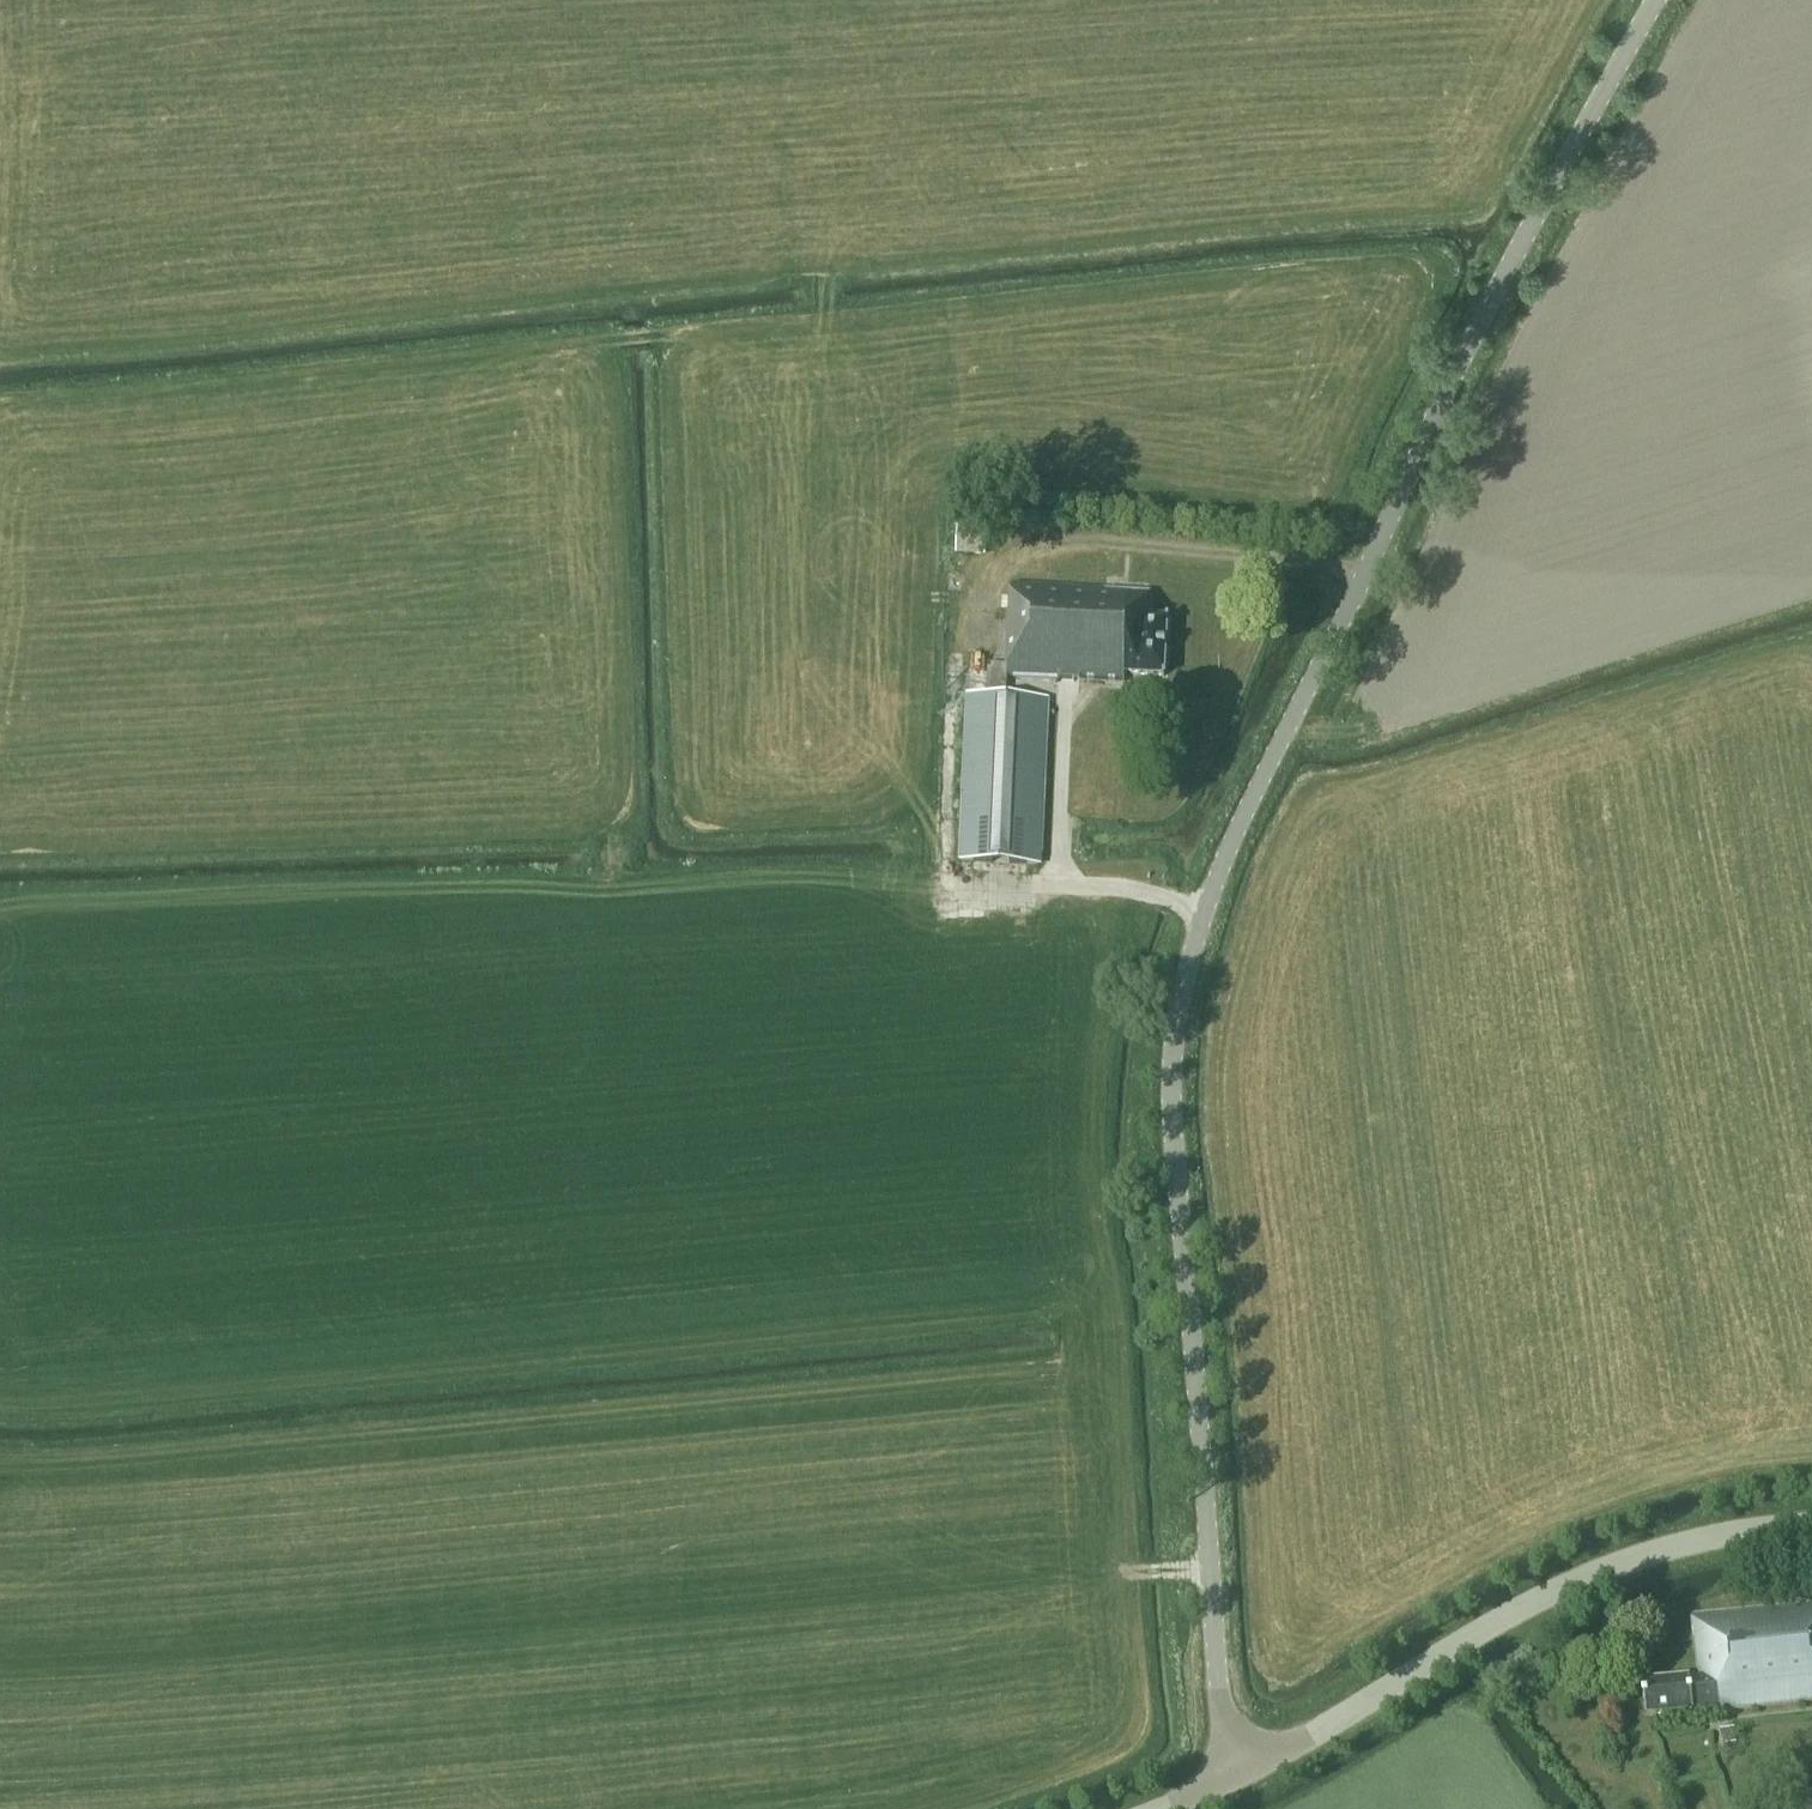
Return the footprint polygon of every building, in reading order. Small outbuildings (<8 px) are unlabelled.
[(956,526),(955,554),(985,555),(986,527),(956,526)] [(986,697),(969,696),(960,861),(1037,865),(1046,700),(1006,698),(1007,677),(1124,683),(1125,675),(1164,677),(1168,619),(1149,618),(1150,593),(1011,586),(1007,666),(988,665),(986,697)] [(1691,1616),(1699,1678),(1642,1684),(1646,1717),(1719,1709),(1720,1713),(1811,1703),(1811,1605),(1691,1616)] [(1721,1731),(1724,1745),(1738,1742),(1735,1727),(1721,1731)]
